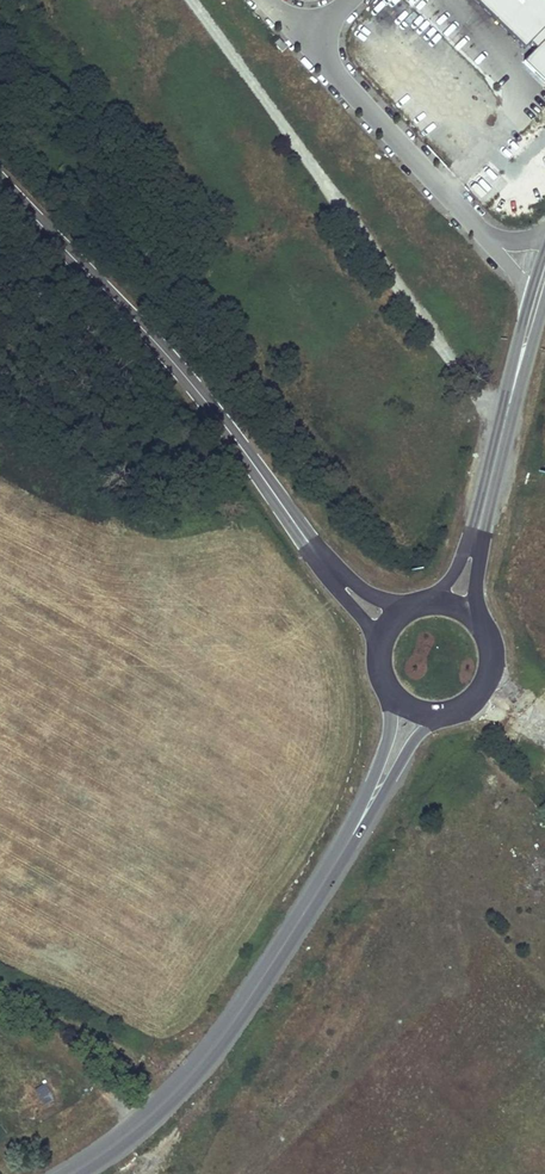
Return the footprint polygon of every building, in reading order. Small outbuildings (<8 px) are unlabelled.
[(524,48),(530,42),(536,47),(522,61),(544,84),(544,2),(543,0),(476,0),(524,48)] [(273,42),(281,51),(285,46),(278,38),(273,42)] [(46,1082),(35,1089),(44,1106),(56,1100),(46,1082)] [(39,1111),(23,1116),(26,1126),(42,1121),(39,1111)]
